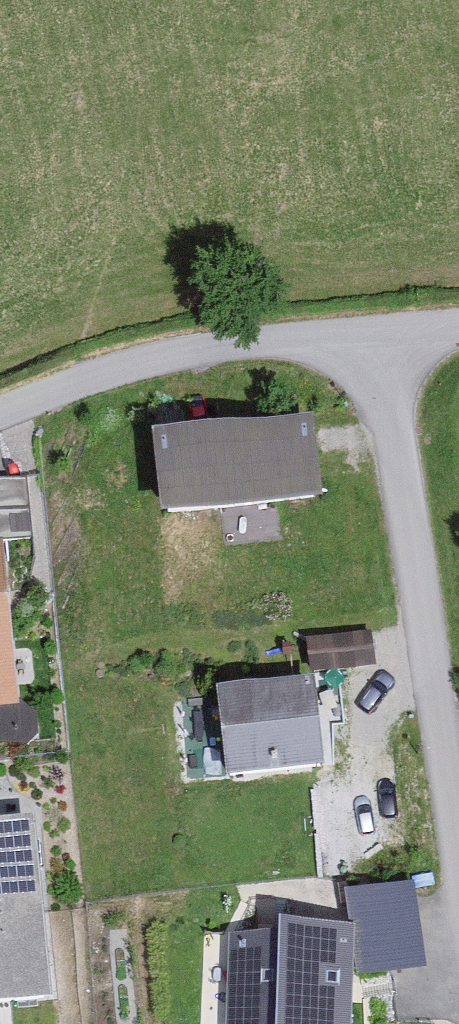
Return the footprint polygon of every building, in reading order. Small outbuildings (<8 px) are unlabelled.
[(318,497),(312,416),(162,427),(168,509),(318,497)] [(0,477),(0,536),(32,533),(27,475),(0,477)] [(2,547),(0,547),(0,708),(17,707),(2,547)] [(309,642),(311,670),(377,666),(375,637),(309,642)] [(324,778),(316,685),(221,694),(230,787),(324,778)] [(0,823),(0,1008),(54,1003),(37,820),(0,823)] [(355,981),(425,971),(414,890),(344,900),(349,937),(286,934),(281,1023),(353,1023),(355,981)]
